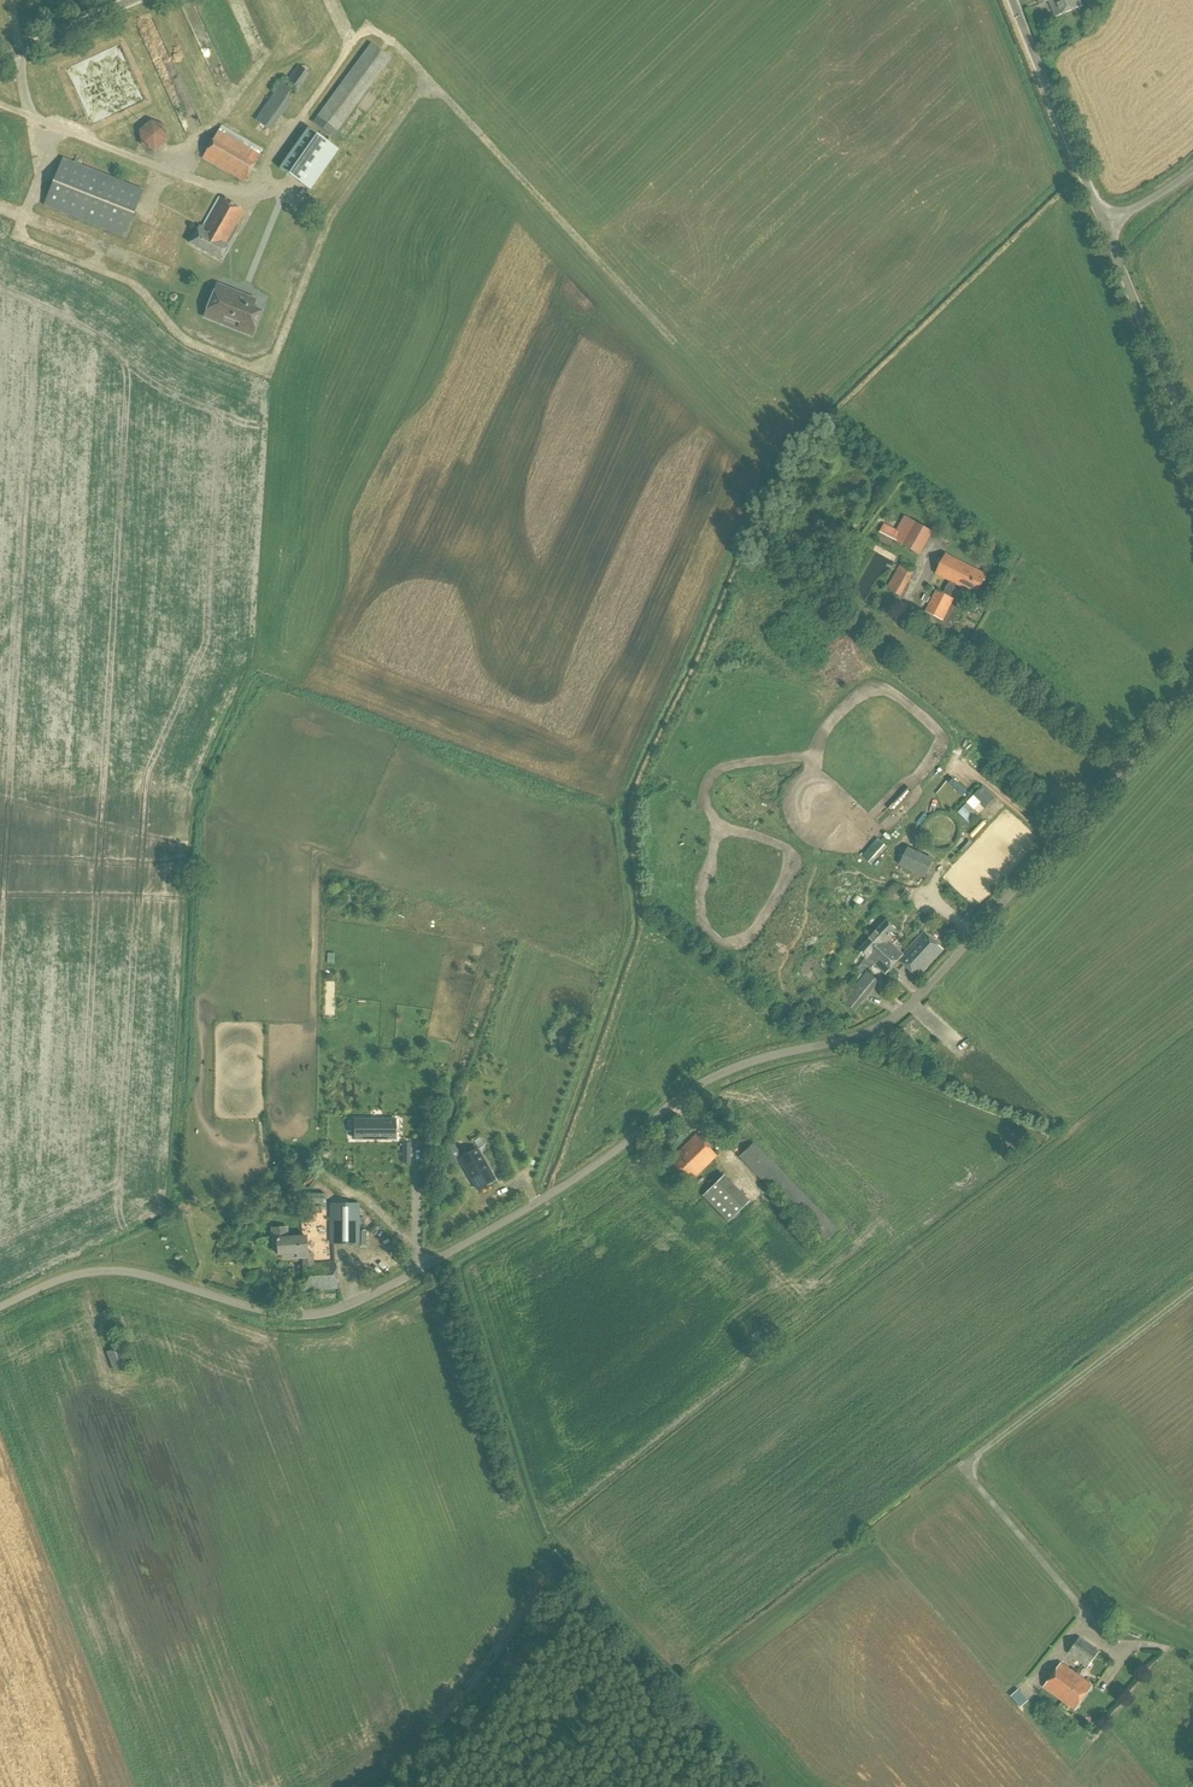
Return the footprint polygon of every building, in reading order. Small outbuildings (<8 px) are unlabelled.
[(1056,17),(1082,6),(1080,0),(1038,0),(1039,5),(1049,1),(1056,17)] [(311,123),(332,137),(391,58),(370,43),(311,123)] [(255,119),(271,130),(292,99),(287,97),(291,90),(296,93),(309,73),(298,65),(284,84),(282,83),(280,82),(274,90),(275,90),(255,119)] [(141,145),(155,151),(167,141),(165,126),(151,120),(139,130),(141,145)] [(202,158),(244,182),(261,153),(220,128),(202,158)] [(279,168),(310,190),(338,150),(308,128),(279,168)] [(44,205),(124,237),(143,190),(63,158),(44,205)] [(189,243),(220,261),(228,246),(239,225),(237,224),(245,211),(219,197),(202,227),(199,225),(197,228),(189,243)] [(211,320),(252,336),(262,311),(252,307),(255,300),(217,284),(207,308),(203,317),(211,320)] [(897,543),(920,556),(933,532),(905,516),(897,530),(885,524),(880,533),(897,541),(896,542),(897,543)] [(926,612),(943,620),(954,599),(949,596),(955,584),(961,587),(962,585),(978,593),(987,575),(946,554),(936,574),(950,581),(944,594),(937,590),(926,612)] [(887,589),(901,597),(916,571),(901,564),(887,589)] [(994,799),(982,787),(974,796),(986,808),(994,799)] [(915,794),(908,788),(888,809),(895,815),(915,794)] [(968,803),(958,813),(969,823),(979,813),(968,803)] [(923,845),(906,867),(917,875),(924,867),(929,872),(940,857),(923,845)] [(899,960),(917,977),(943,950),(924,932),(903,955),(888,941),(894,935),(891,933),(895,928),(887,920),(869,940),(895,965),(899,960)] [(886,974),(895,965),(869,940),(858,951),(866,959),(864,961),(868,965),(872,961),(886,974)] [(895,969),(889,976),(895,982),(899,978),(899,973),(895,969)] [(844,1002),(855,1011),(879,981),(868,972),(844,1002)] [(444,1101),(446,1089),(432,1086),(430,1099),(444,1101)] [(395,1139),(395,1120),(354,1120),(354,1139),(395,1139)] [(689,1182),(716,1156),(696,1135),(669,1161),(689,1182)] [(823,1243),(837,1230),(753,1143),(739,1156),(823,1243)] [(459,1158),(477,1190),(495,1180),(477,1148),(459,1158)] [(451,1163),(456,1160),(453,1155),(459,1152),(457,1149),(446,1155),(451,1163)] [(513,1176),(521,1174),(518,1163),(510,1165),(513,1176)] [(352,1167),(336,1167),(336,1176),(352,1175),(352,1167)] [(728,1223),(750,1201),(724,1175),(702,1196),(728,1223)] [(333,1243),(357,1244),(357,1209),(331,1209),(331,1226),(333,1226),(333,1243)] [(374,1225),(370,1230),(375,1235),(379,1230),(374,1225)] [(303,1265),(304,1291),(338,1289),(336,1262),(313,1264),(313,1253),(307,1254),(306,1237),(288,1238),(287,1228),(272,1229),(273,1247),(277,1247),(278,1255),(282,1254),(282,1259),(297,1259),(297,1258),(303,1258),(303,1265)] [(379,1265),(390,1262),(388,1254),(377,1257),(379,1265)] [(113,1371),(127,1366),(120,1347),(106,1352),(113,1371)] [(1088,1668),(1099,1652),(1079,1638),(1068,1654),(1088,1668)] [(1061,1663),(1044,1687),(1075,1710),(1093,1686),(1061,1663)] [(1015,1693),(1011,1698),(1016,1703),(1020,1699),(1015,1693)]
